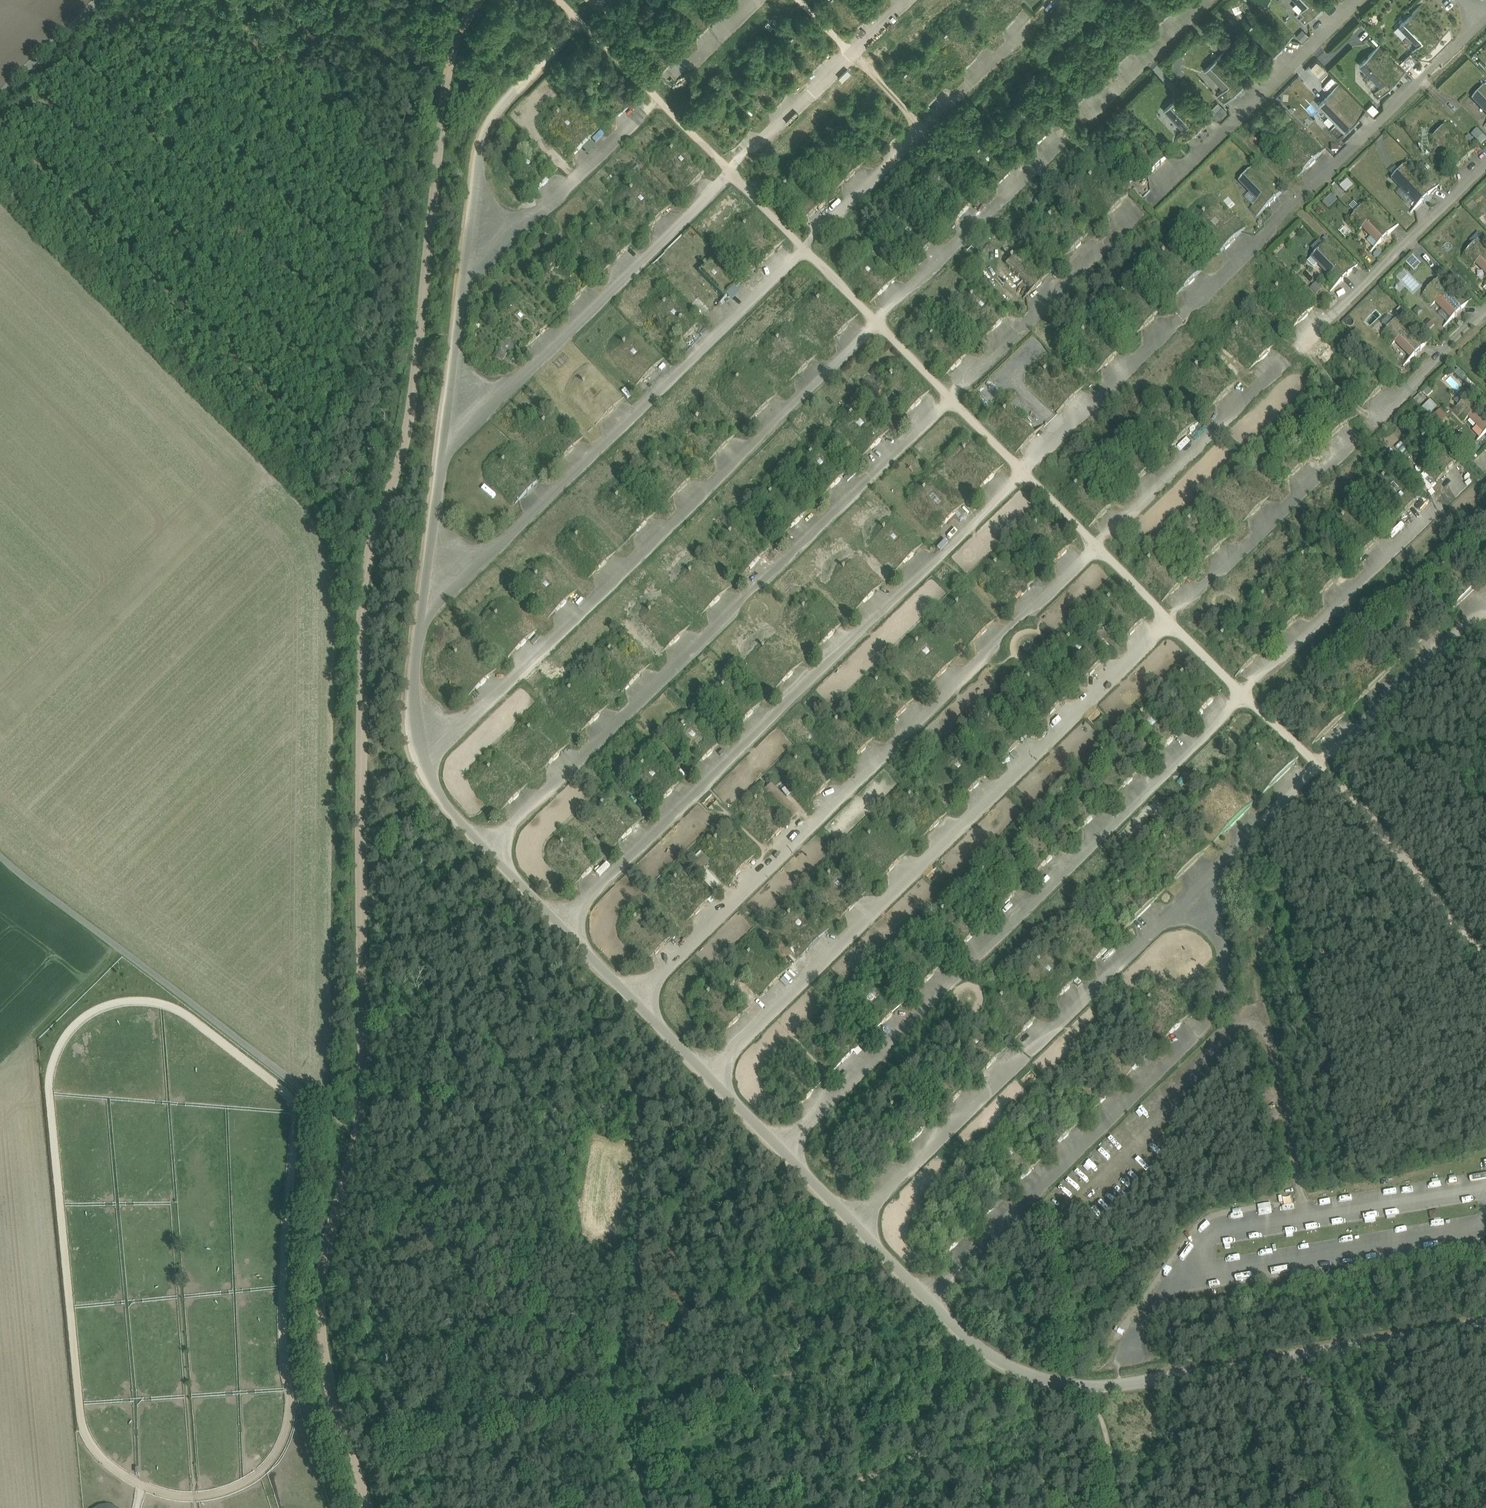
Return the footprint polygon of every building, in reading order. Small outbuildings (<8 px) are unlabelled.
[(1319,0),(1298,0),(1313,16),(1324,5),(1319,0)] [(1438,41),(1412,14),(1401,25),(1427,51),(1438,41)] [(1284,45),(1258,18),(1247,29),(1273,55),(1284,45)] [(1302,41),(1308,35),(1302,28),(1296,34),(1302,41)] [(1397,80),(1371,53),(1361,64),(1387,91),(1397,80)] [(1180,74),(1185,69),(1179,62),(1184,57),(1181,54),(1171,63),(1180,74)] [(1244,84),(1218,57),(1207,68),(1233,95),(1244,84)] [(1485,89),(1474,100),(1485,112),(1485,90),(1485,89)] [(1357,119),(1331,93),(1320,103),(1346,130),(1357,119)] [(1204,123),(1178,97),(1167,107),(1193,134),(1204,123)] [(1219,118),(1228,111),(1223,105),(1214,112),(1219,118)] [(1471,155),(1445,128),(1434,139),(1460,165),(1471,155)] [(1478,128),(1471,134),(1477,140),(1484,134),(1478,128)] [(1317,159),(1291,132),(1280,143),(1306,169),(1317,159)] [(1472,134),(1467,137),(1471,145),(1476,142),(1472,134)] [(1164,163),(1138,136),(1127,147),(1153,173),(1164,163)] [(856,170),(830,144),(819,154),(845,181),(856,170)] [(1430,194),(1404,168),(1394,178),(1420,205),(1430,194)] [(1277,198),(1251,171),(1240,182),(1266,209),(1277,198)] [(1346,192),(1354,185),(1349,179),(1341,186),(1346,192)] [(816,209),(790,183),(779,194),(805,220),(816,209)] [(1332,194),(1326,199),(1331,206),(1338,201),(1332,194)] [(1390,233),(1364,207),(1353,218),(1363,228),(1372,237),(1367,241),(1375,249),(1390,233)] [(1237,237),(1211,211),(1200,221),(1226,248),(1237,237)] [(985,234),(973,244),(979,250),(990,240),(985,234)] [(1478,242),(1467,253),(1485,273),(1485,251),(1478,242)] [(1324,246),(1313,257),(1339,283),(1350,273),(1324,246)] [(1197,277),(1171,250),(1160,261),(1186,287),(1197,277)] [(1043,281),(1017,254),(1006,265),(1032,291),(1043,281)] [(1407,262),(1414,270),(1421,264),(1413,256),(1407,262)] [(736,288),(710,262),(699,272),(725,299),(736,288)] [(1013,290),(1017,286),(1000,269),(996,273),(1013,290)] [(1316,282),(1310,288),(1317,294),(1323,288),(1316,282)] [(1463,308),(1437,282),(1427,292),(1453,319),(1463,308)] [(1003,320),(977,293),(966,304),(992,331),(1003,320)] [(1423,348),(1397,321),(1386,332),(1412,358),(1423,348)] [(1116,355),(1090,329),(1079,339),(1105,366),(1116,355)] [(502,362),(506,353),(499,350),(495,360),(502,362)] [(1076,395),(1050,368),(1039,379),(1065,405),(1076,395)] [(1470,396),(1459,406),(1478,425),(1473,430),(1481,438),(1485,432),(1485,412),(1470,396)] [(1431,399),(1422,407),(1430,415),(1439,407),(1431,399)] [(1456,462),(1430,435),(1419,446),(1445,472),(1456,462)] [(996,473),(970,447),(959,457),(985,484),(996,473)] [(1416,501),(1390,474),(1379,485),(1405,512),(1416,501)] [(1431,491),(1436,485),(1428,477),(1422,483),(1431,491)] [(955,513),(929,486),(919,497),(944,523),(955,513)] [(919,538),(913,539),(915,547),(921,545),(919,538)] [(1061,701),(1035,675),(1025,686),(1051,712),(1061,701)] [(714,749),(688,722),(677,733),(703,759),(714,749)] [(1135,776),(1109,749),(1098,760),(1124,787),(1135,776)] [(711,890),(719,883),(703,866),(709,860),(702,853),(688,866),(711,890)] [(894,1012),(868,986),(857,996),(883,1023),(894,1012)] [(740,1016),(714,990),(703,1000),(729,1027),(740,1016)] [(1114,1133),(1105,1142),(1112,1149),(1121,1140),(1114,1133)] [(1260,1203),(1261,1214),(1274,1213),(1273,1202),(1260,1203)] [(1437,1211),(1430,1213),(1432,1220),(1439,1218),(1437,1211)] [(1174,1265),(1179,1257),(1174,1253),(1169,1262),(1174,1265)] [(1133,1319),(1146,1307),(1141,1302),(1129,1314),(1133,1319)]
